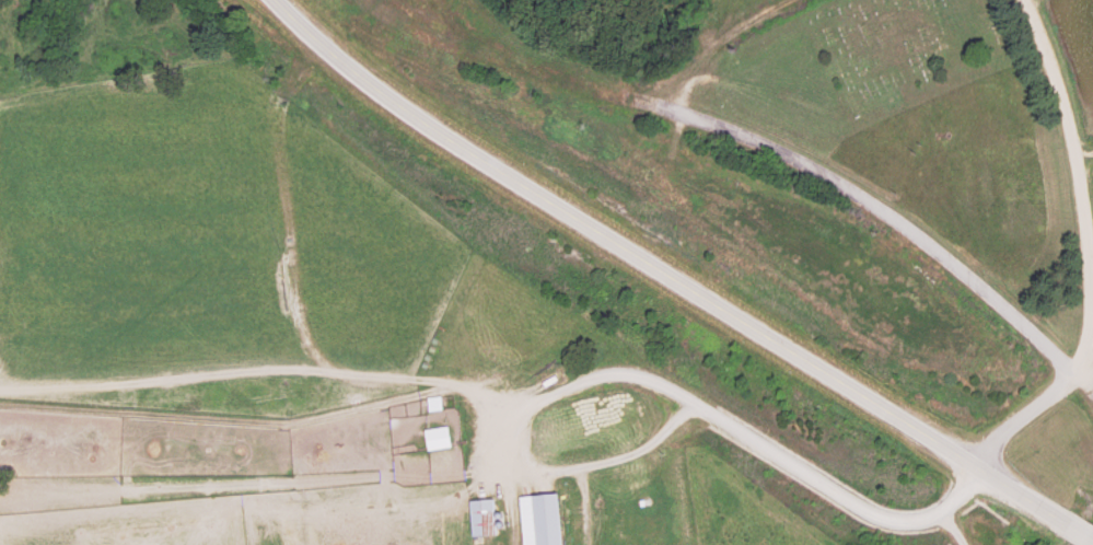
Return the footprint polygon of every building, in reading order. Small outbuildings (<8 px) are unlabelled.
[(453,449),(449,428),(425,433),(429,453),(453,449)] [(559,495),(520,499),(525,544),(564,544),(559,495)] [(493,501),(471,502),(473,538),(494,537),(493,501)]
